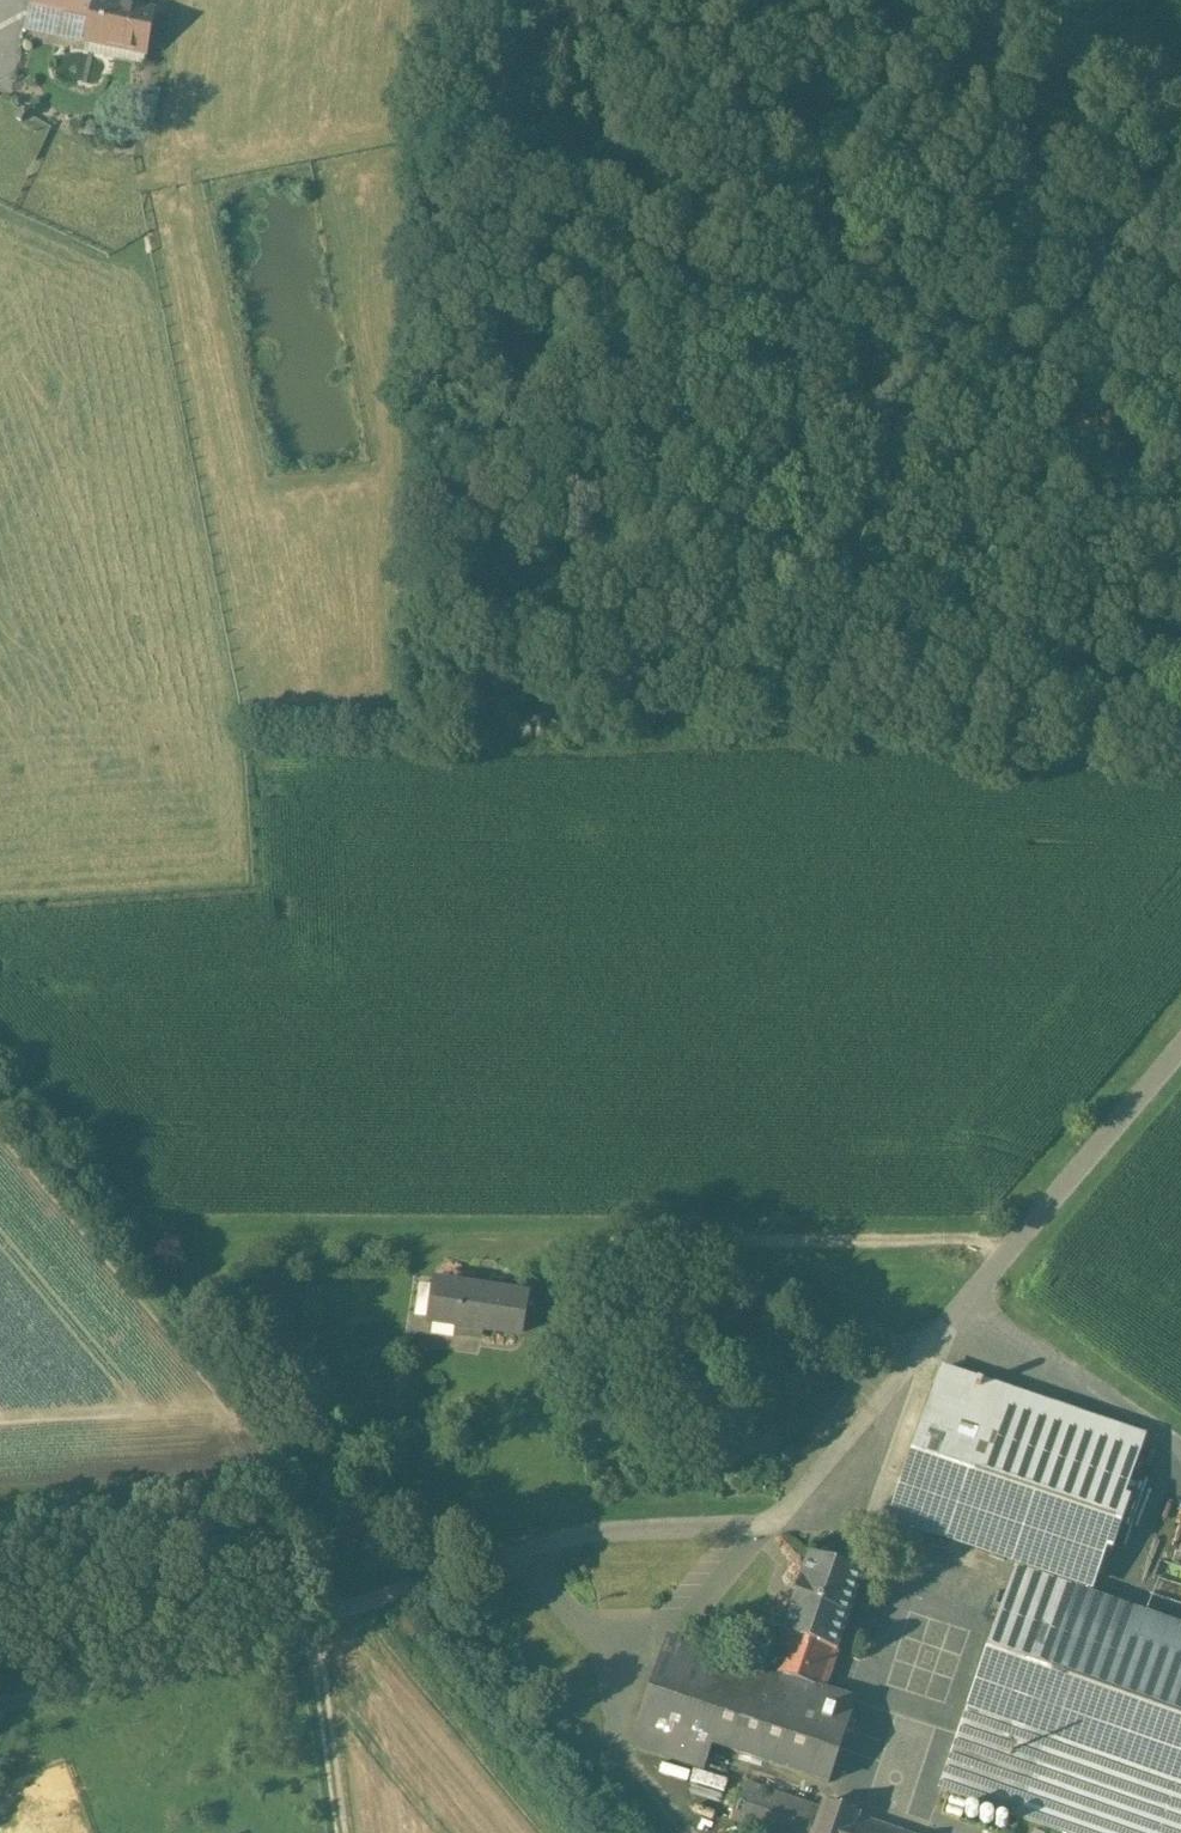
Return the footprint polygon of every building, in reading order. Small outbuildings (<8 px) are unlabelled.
[(100,0),(32,0),(29,13),(90,25),(86,42),(147,54),(156,11),(100,0)] [(472,1289),(459,1279),(454,1286),(438,1284),(432,1322),(457,1326),(456,1333),(482,1337),(483,1330),(519,1335),(525,1297),(472,1289)] [(1131,1472),(991,1424),(1002,1389),(944,1370),(897,1505),(1096,1573),(1097,1573),(1104,1575),(1136,1484),(1128,1481),(1131,1472)] [(861,1573),(812,1557),(812,1556),(809,1555),(808,1558),(809,1558),(801,1581),(791,1609),(792,1610),(784,1632),(783,1635),(784,1635),(772,1673),(824,1690),(836,1652),(838,1653),(839,1650),(838,1650),(863,1576),(864,1574),(861,1573)] [(1162,1561),(1151,1594),(1180,1604),(1180,1567),(1162,1561)] [(1068,1613),(1067,1616),(1009,1595),(941,1791),(949,1793),(943,1813),(1000,1832),(1014,1832),(1019,1818),(1025,1820),(1053,1739),(1180,1784),(1180,1656),(1087,1623),(1088,1619),(1068,1613)] [(772,1673),(669,1638),(633,1746),(703,1769),(711,1744),(829,1783),(856,1701),(824,1690),(772,1673)] [(1053,1739),(1025,1820),(1063,1832),(1180,1832),(1180,1784),(1053,1739)] [(857,1818),(858,1815),(825,1803),(823,1810),(746,1783),(733,1820),(772,1832),(901,1832),(857,1818)]
